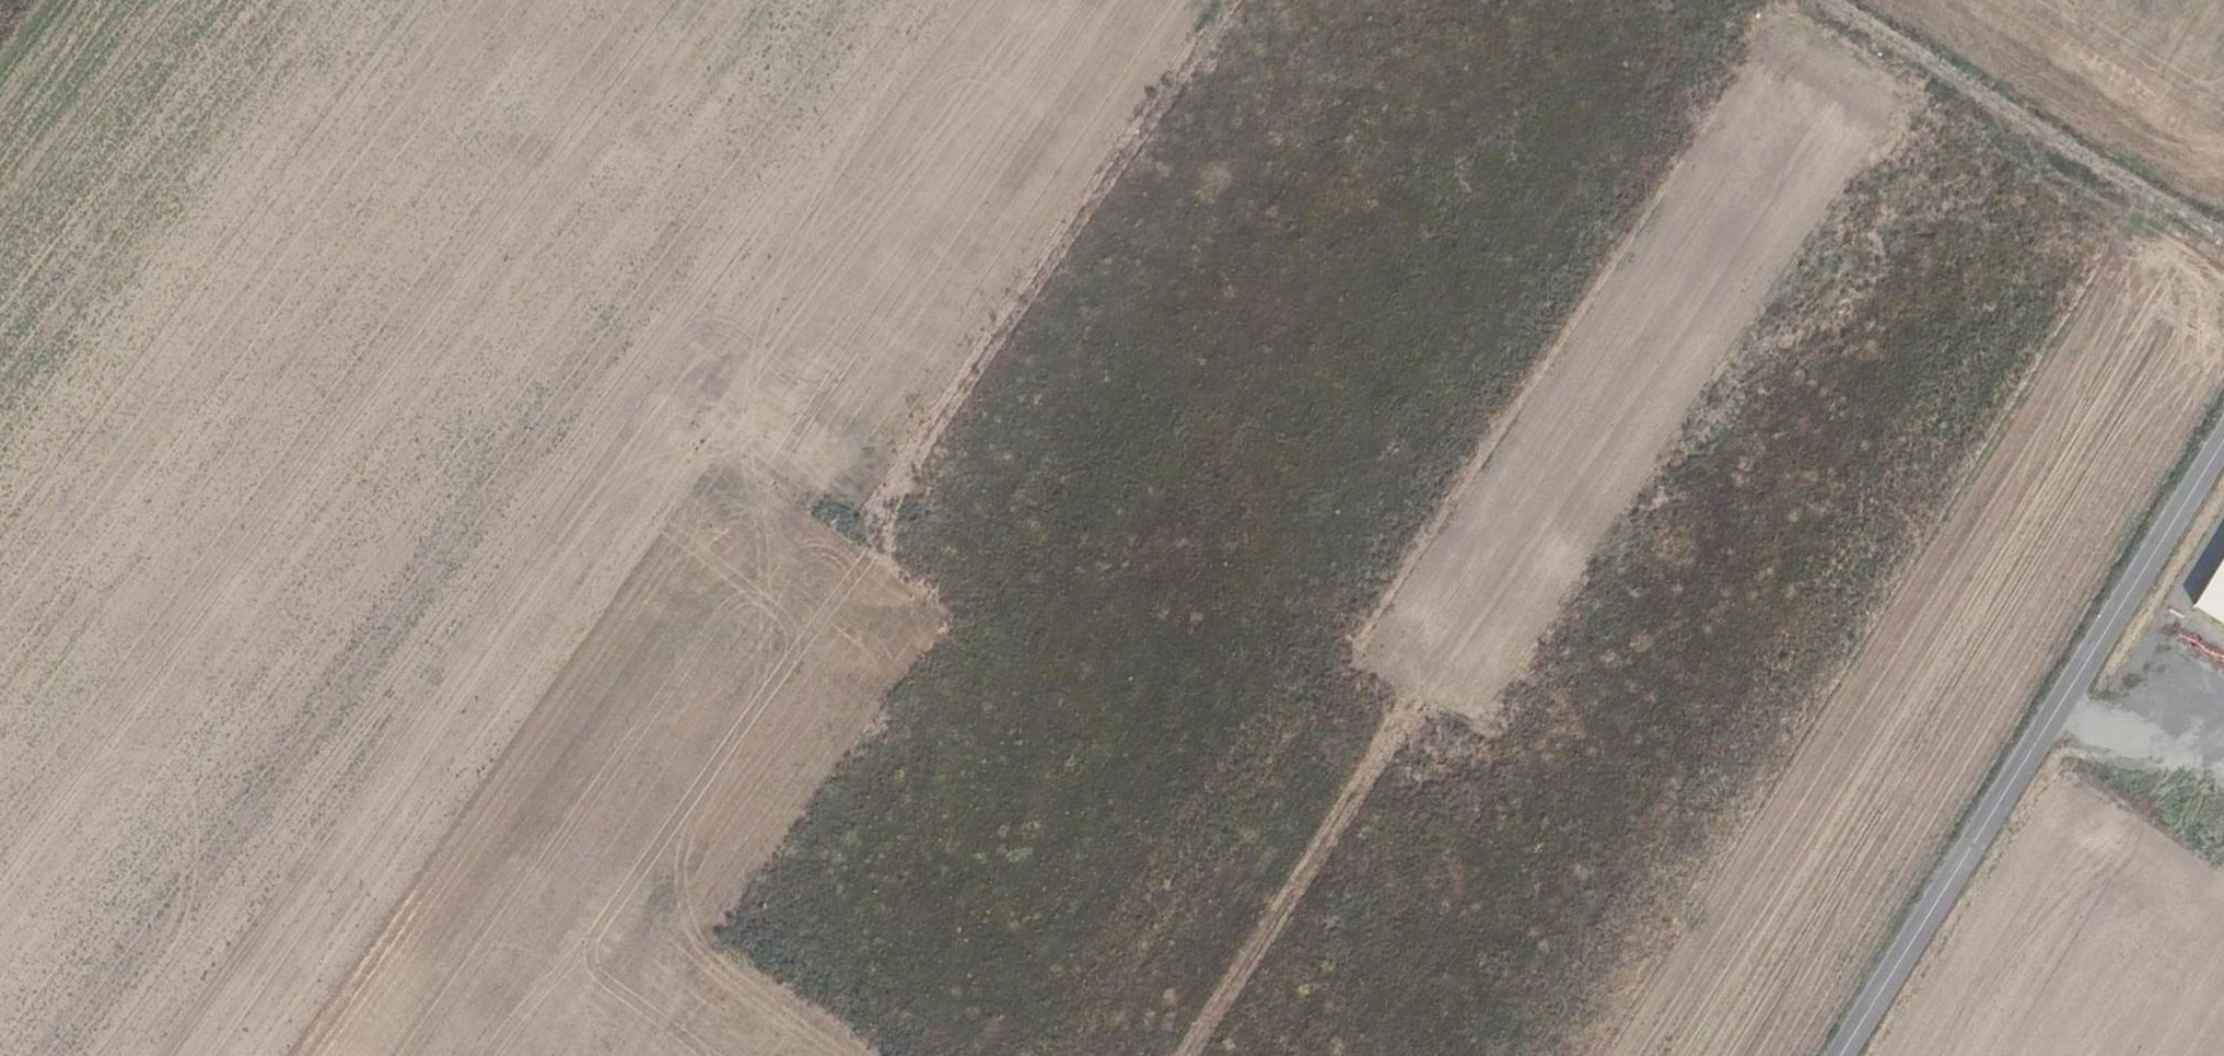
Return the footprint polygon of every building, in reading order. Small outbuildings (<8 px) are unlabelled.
[(2190,605),(2223,626),(2223,549),(2190,605)] [(1436,741),(1425,733),(1417,744),(1428,752),(1436,741)]
